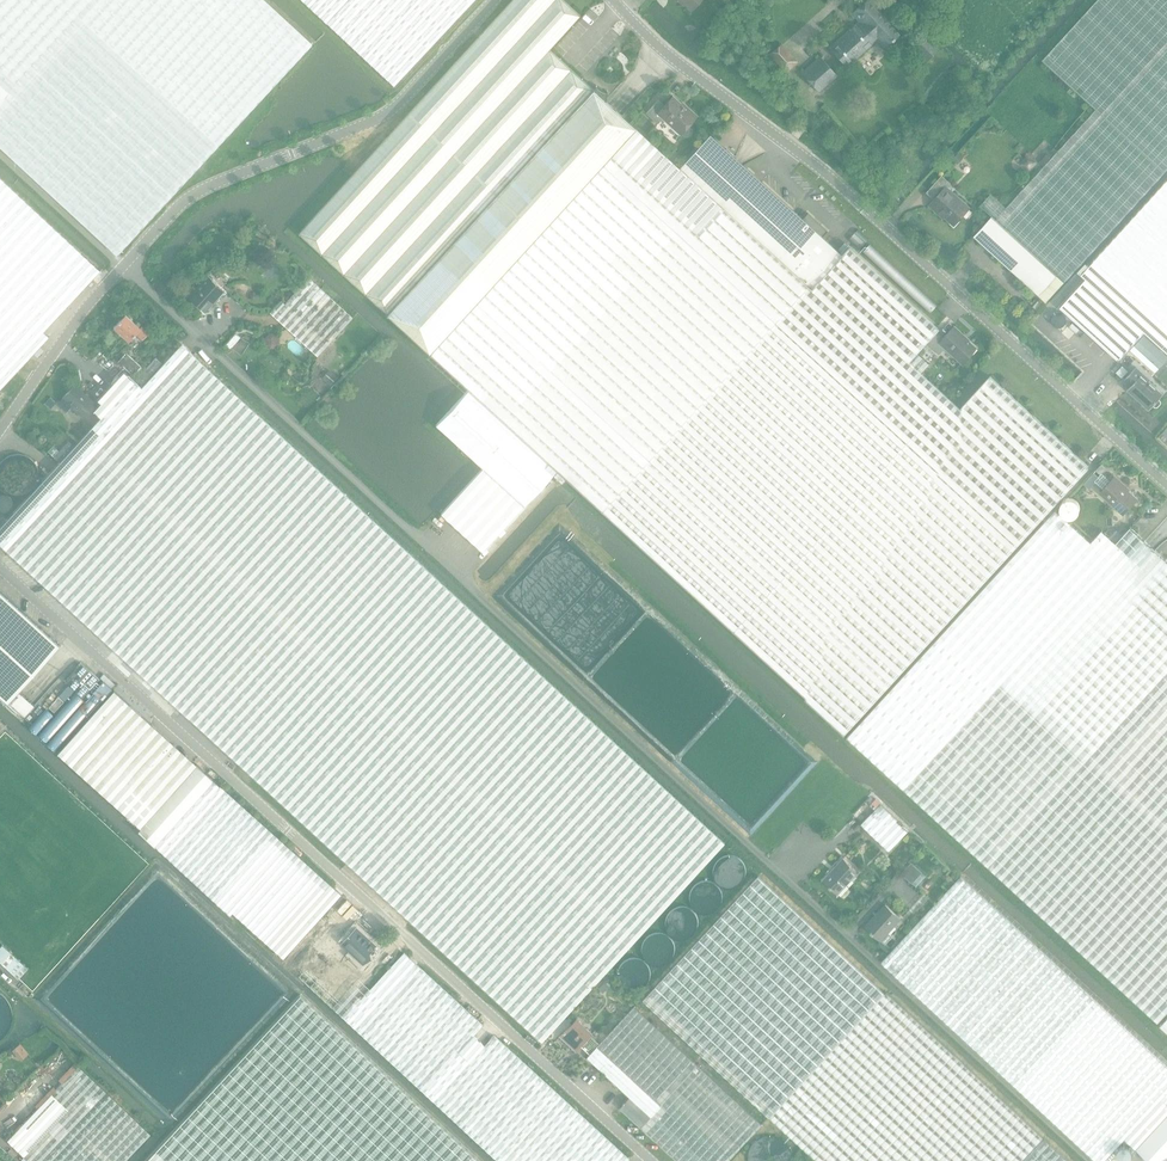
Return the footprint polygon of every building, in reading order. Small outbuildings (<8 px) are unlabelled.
[(9,92),(0,102),(0,147),(117,255),(148,222),(268,92),(312,44),(265,0),(0,0),(0,84),(9,92)] [(635,127),(605,101),(607,91),(606,91),(606,92),(601,90),(596,87),(596,86),(593,89),(549,49),(580,15),(563,0),(513,0),(299,235),(429,353),(634,128),(635,127)] [(327,23),(394,87),(475,0),(303,0),(327,23)] [(692,10),(700,0),(681,0),(692,10)] [(898,35),(867,0),(850,14),(858,23),(835,44),(830,48),(848,67),(852,64),(877,41),(884,48),(898,35)] [(1166,170),(1166,0),(1096,0),(1042,59),(1096,109),(1006,206),(990,192),(981,203),(993,214),(992,215),(1065,281),(1166,170)] [(798,63),(782,43),(769,54),(786,73),(798,63)] [(819,58),(802,73),(818,92),(836,76),(819,58)] [(9,92),(0,84),(0,102),(9,92)] [(688,125),(696,116),(686,106),(684,108),(672,97),(664,105),(658,100),(645,113),(657,124),(663,117),(680,133),(681,133),(685,136),(688,136),(691,132),(691,129),(688,125)] [(573,196),(429,353),(469,389),(557,469),(573,483),(845,730),(1050,507),(1089,466),(1087,465),(1050,431),(990,376),(960,409),(952,402),(919,372),(906,360),(908,357),(914,351),(929,334),(936,326),(849,246),(841,254),(811,288),(810,288),(805,283),(678,168),(634,128),(573,196)] [(709,135),(678,168),(805,283),(810,288),(811,288),(841,254),(822,237),(827,230),(808,213),(802,219),(753,175),(718,142),(709,135)] [(958,154),(952,159),(956,163),(962,157),(958,154)] [(969,207),(946,187),(950,183),(942,176),(927,192),(935,199),(932,202),(946,214),(944,216),(954,225),(969,207)] [(48,337),(43,331),(98,270),(0,178),(0,390),(48,337)] [(1082,275),(1086,278),(1145,332),(1166,353),(1166,181),(1082,275)] [(992,215),(974,234),(1039,294),(1047,301),(1065,281),(992,215)] [(207,277),(189,297),(205,311),(222,290),(207,277)] [(281,300),(275,307),(322,351),(352,318),(308,278),(284,304),(281,300)] [(1086,279),(1060,307),(1119,361),(1129,349),(1145,332),(1086,279)] [(253,291),(250,294),(250,299),(253,302),(259,297),(253,291)] [(1032,306),(1037,310),(1042,304),(1038,300),(1032,306)] [(125,315),(114,327),(129,341),(136,333),(142,339),(149,332),(142,326),(140,329),(125,315)] [(961,363),(975,348),(953,328),(944,337),(938,332),(928,343),(939,353),(944,347),(961,363)] [(1129,349),(1155,373),(1166,361),(1166,353),(1145,332),(1129,349)] [(235,333),(225,344),(230,349),(240,337),(235,333)] [(269,334),(264,339),(265,345),(269,349),(275,349),(280,344),(279,337),(274,334),(269,334)] [(141,387),(123,372),(97,400),(100,403),(93,411),(101,419),(75,447),(61,463),(0,527),(0,544),(3,547),(185,348),(180,344),(141,387)] [(256,412),(206,366),(185,348),(3,547),(109,644),(231,756),(542,1041),(722,841),(414,557),(369,516),(256,412)] [(908,357),(906,360),(919,372),(928,363),(914,351),(908,357)] [(126,352),(118,361),(134,376),(142,367),(126,352)] [(155,359),(137,379),(142,383),(160,363),(155,359)] [(1123,366),(1117,372),(1122,378),(1128,371),(1123,366)] [(1132,385),(1128,389),(1150,410),(1154,405),(1156,407),(1158,407),(1161,403),(1161,401),(1160,399),(1164,395),(1149,382),(1151,380),(1137,367),(1125,379),(1132,385)] [(332,373),(324,381),(330,386),(337,378),(332,373)] [(75,385),(58,403),(66,410),(71,405),(83,416),(95,404),(75,385)] [(469,389),(436,425),(483,468),(441,514),(482,551),(557,469),(469,389)] [(50,409),(57,402),(51,396),(44,403),(50,409)] [(53,446),(48,451),(61,463),(75,447),(68,441),(59,451),(53,446)] [(1101,465),(1096,470),(1101,474),(1106,469),(1101,465)] [(1094,473),(1091,476),(1095,481),(1099,477),(1098,477),(1094,473)] [(1123,514),(1136,499),(1128,491),(1129,490),(1115,478),(1101,493),(1123,514)] [(1092,515),(1092,514),(1091,510),(1089,506),(1087,505),(1084,503),(1080,502),(1075,502),(1073,503),(1071,505),(1069,507),(1067,510),(1067,514),(1067,519),(1068,521),(1070,523),(1072,525),(1074,526),(1079,527),(1083,526),(1085,525),(1087,524),(1090,520),(1091,517),(1092,515)] [(1091,543),(1056,510),(849,737),(1159,1021),(1166,1013),(1166,634),(1129,599),(1140,587),(1091,543)] [(1131,528),(1116,544),(1102,531),(1091,543),(1140,587),(1129,599),(1166,634),(1166,561),(1156,550),(1146,541),(1131,528)] [(21,719),(34,705),(18,691),(61,643),(0,588),(0,700),(21,719)] [(100,679),(89,669),(82,663),(66,681),(83,697),(100,679)] [(112,689),(103,681),(93,691),(102,699),(112,689)] [(68,685),(59,695),(65,700),(74,690),(68,685)] [(95,710),(57,752),(141,828),(138,831),(155,846),(214,780),(205,773),(197,766),(159,731),(151,725),(113,690),(95,710)] [(63,703),(57,698),(48,709),(53,714),(63,703)] [(155,846),(154,846),(230,916),(232,913),(282,958),(336,900),(314,880),(319,875),(290,849),(214,780),(155,846)] [(876,798),(872,803),(877,808),(881,803),(876,798)] [(897,821),(898,819),(881,804),(861,825),(878,841),(889,851),(908,831),(897,821)] [(859,871),(844,858),(823,880),(837,894),(859,871)] [(744,880),(744,877),(744,874),(743,871),(741,868),(739,866),(737,864),(734,862),(731,861),(728,861),(725,861),(722,862),(720,864),(717,866),(715,868),(714,871),(713,873),(713,877),(713,880),(714,882),(715,885),(717,887),(720,889),(722,891),(725,892),(728,892),(731,892),(734,891),(737,889),(739,888),(741,885),(743,882),(744,880)] [(923,871),(912,861),(901,873),(913,882),(923,871)] [(642,999),(674,1028),(768,1116),(769,1117),(816,1160),(1018,1160),(1041,1135),(976,1075),(927,1028),(898,1002),(885,991),(884,992),(826,938),(757,873),(690,946),(642,999)] [(1166,1115),(1166,1065),(961,877),(882,962),(1097,1160),(1104,1160),(1124,1138),(1136,1148),(1166,1115)] [(719,906),(719,903),(719,900),(718,897),(717,895),(715,892),(713,890),(710,889),(707,888),(704,887),(701,888),(699,888),(696,889),(693,891),(691,893),(690,896),(689,899),(688,901),(688,904),(689,907),(690,910),(691,913),(693,915),(696,916),(699,918),(701,918),(704,918),(707,918),(710,917),(713,916),(715,914),(717,911),(718,909),(719,906)] [(885,905),(866,926),(880,940),(880,939),(885,944),(892,936),(887,932),(900,918),(885,905)] [(695,932),(695,928),(695,925),(694,922),(692,919),(690,917),(687,915),(684,914),(681,913),(678,913),(675,914),(672,915),(669,917),(667,919),(665,922),(664,925),(664,928),(664,932),(665,935),(667,938),(669,940),(672,942),(675,943),(678,944),(681,944),(684,943),(687,942),(690,940),(692,938),(694,935),(695,932)] [(415,1085),(469,1135),(497,1160),(628,1160),(629,1159),(549,1086),(494,1035),(484,1045),(473,1035),(483,1024),(423,971),(403,952),(376,984),(344,956),(348,952),(340,945),(345,938),(323,918),(282,961),(355,1028),(415,1085)] [(342,944),(363,963),(378,947),(368,939),(367,940),(355,929),(342,944)] [(672,956),(673,953),(672,950),(671,947),(670,944),(668,942),(665,940),(662,939),(659,938),(656,938),(653,938),(650,939),(648,941),(645,943),(643,946),(642,949),(642,952),(642,955),(642,958),(643,961),(645,963),(648,965),(650,967),(653,968),(656,969),(659,969),(662,968),(665,966),(668,964),(670,962),(671,959),(672,956)] [(649,981),(649,978),(649,975),(648,972),(647,969),(645,967),(643,965),(640,964),(637,963),(634,962),(631,963),(628,964),(625,965),(623,967),(621,969),(620,972),(619,975),(618,978),(619,981),(620,984),(621,987),(623,989),(625,991),(628,992),(631,993),(634,993),(637,993),(640,992),(643,991),(645,989),(647,987),(648,984),(649,981)] [(609,986),(605,982),(598,988),(602,993),(609,986)] [(300,993),(144,1160),(481,1160),(300,993)] [(600,1044),(598,1046),(661,1105),(640,1128),(676,1160),(728,1160),(761,1125),(634,1007),(614,1028),(600,1044)] [(1158,1024),(1166,1032),(1166,1015),(1158,1024)] [(600,1044),(593,1038),(590,1035),(593,1033),(577,1018),(560,1036),(570,1045),(572,1043),(578,1048),(581,1045),(591,1054),(598,1046),(600,1044)] [(630,1098),(620,1108),(640,1128),(661,1105),(598,1046),(591,1054),(587,1058),(630,1098)] [(28,1160),(124,1160),(151,1132),(79,1064),(6,1140),(28,1160)] [(1149,1160),(1165,1160),(1166,1159),(1166,1115),(1136,1148),(1149,1160)] [(1018,1160),(1069,1160),(1050,1144),(1041,1135),(1018,1160)] [(793,1159),(792,1152),(789,1145),(784,1140),(778,1137),(771,1136),(764,1137),(758,1140),(752,1145),(749,1151),(748,1158),(748,1160),(793,1160),(793,1159)]
